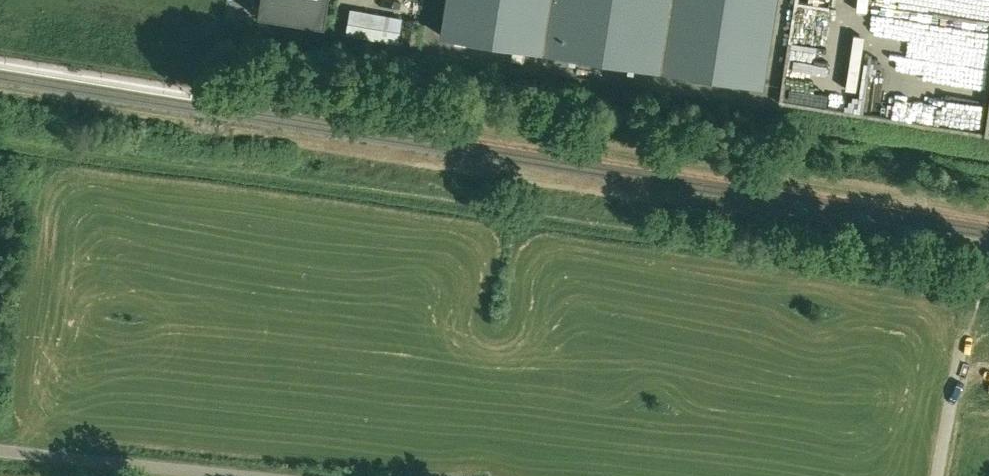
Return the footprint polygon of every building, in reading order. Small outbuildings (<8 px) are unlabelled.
[(258,17),(324,27),(329,0),(261,0),(258,17)] [(441,33),(764,83),(777,0),(447,0),(441,33)] [(350,9),(346,34),(398,44),(403,18),(350,9)] [(875,58),(877,49),(863,46),(853,96),(870,100),(878,59),(875,58)]
